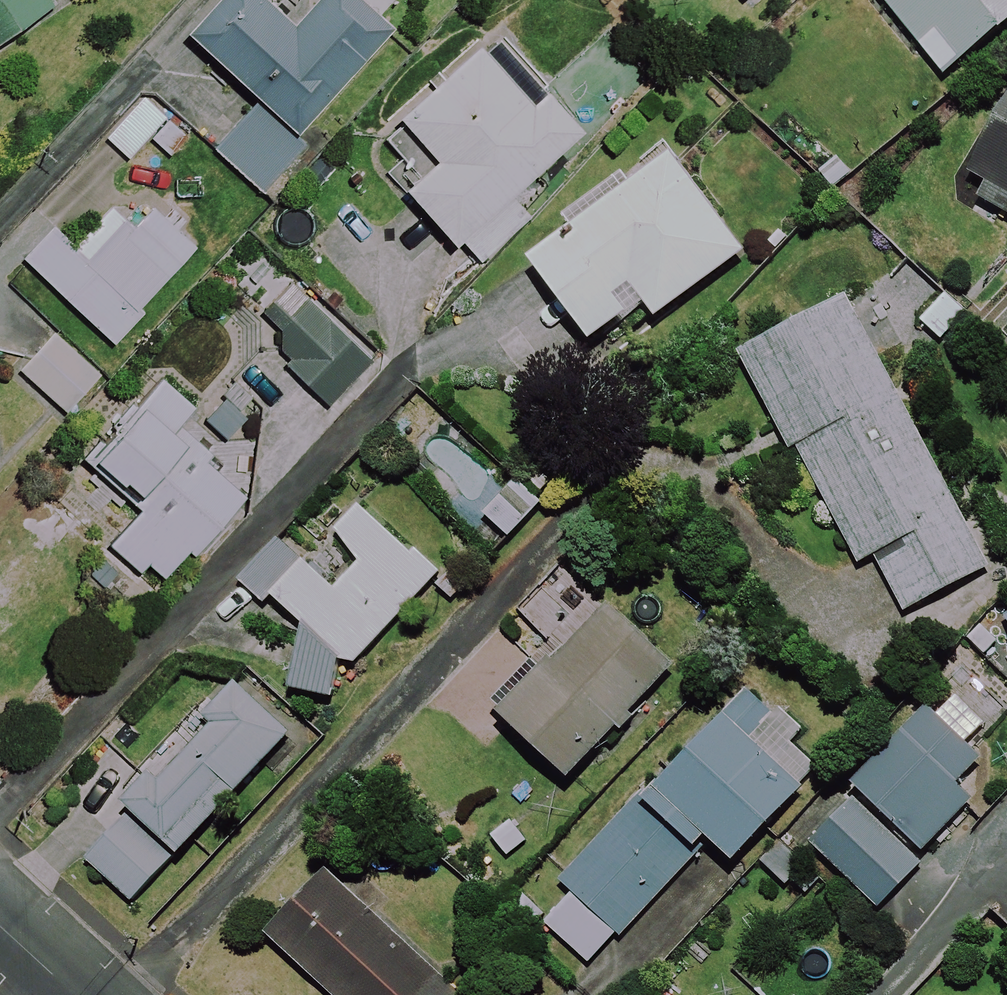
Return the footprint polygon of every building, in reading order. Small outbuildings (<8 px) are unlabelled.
[(55,0),(0,0),(0,42),(58,4),(55,0)] [(353,0),(321,0),(296,29),(263,0),(226,0),(191,40),(260,101),(216,151),(264,194),(305,147),(295,139),(389,32),(353,0)] [(942,77),(1006,25),(1006,0),(880,0),(942,77)] [(532,106),(480,49),(382,139),(419,179),(406,191),(477,267),(532,216),(512,195),(582,132),(546,93),(532,106)] [(185,134),(144,97),(105,139),(127,160),(149,136),(168,153),(185,134)] [(962,189),(1006,215),(1006,114),(962,189)] [(524,260),(592,350),(645,310),(655,323),(744,256),(667,154),(524,260)] [(135,228),(113,208),(76,248),(54,227),(24,259),(110,339),(194,250),(152,210),(135,228)] [(282,279),(254,309),(283,337),(272,349),(333,408),(373,367),(282,279)] [(988,568),(844,300),(742,355),(791,448),(795,445),(859,564),(874,556),(904,613),(988,568)] [(99,375),(53,334),(21,369),(67,411),(99,375)] [(193,409),(159,378),(91,452),(138,495),(185,443),(172,432),(193,409)] [(163,578),(186,552),(194,558),(199,552),(213,564),(240,533),(224,520),(244,497),(193,452),(111,545),(140,571),(147,564),(163,578)] [(269,583),(303,617),(290,692),(335,694),(343,656),(364,678),(449,593),(353,498),(269,583)] [(672,671),(605,607),(538,677),(527,667),(490,706),(568,780),(672,671)] [(289,736),(234,684),(122,803),(131,812),(86,859),(132,903),(289,736)] [(641,798),(698,857),(712,843),(731,862),(825,771),(749,693),(641,798)] [(921,854),(971,801),(955,786),(980,759),(925,707),(850,786),(860,795),(846,809),(811,846),(877,909),(920,863),(916,859),(921,854)] [(698,857),(641,798),(558,879),(573,894),(544,922),(586,966),(698,857)] [(327,871),(268,934),(333,994),(460,994),(327,871)]
